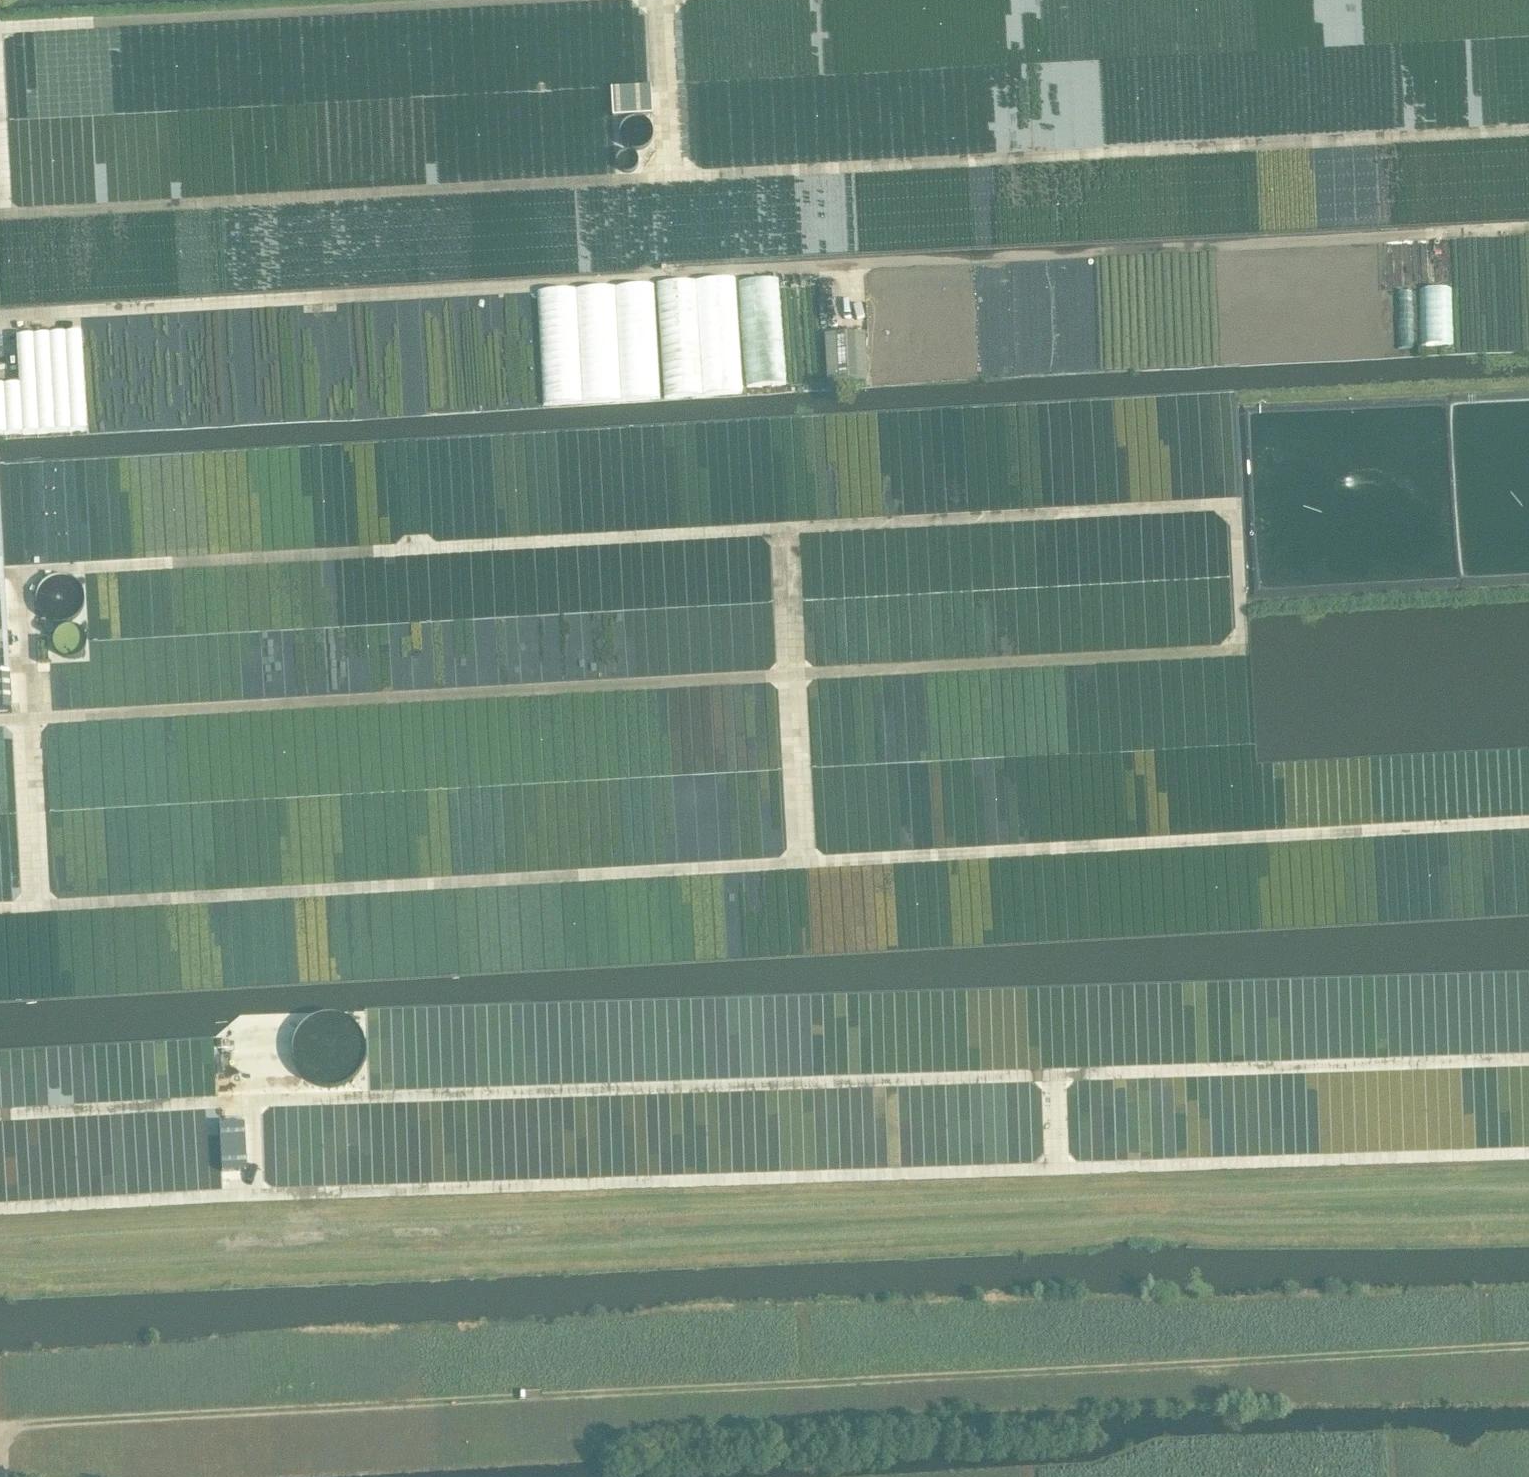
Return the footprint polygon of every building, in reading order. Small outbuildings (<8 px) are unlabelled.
[(611,89),(613,118),(651,115),(651,106),(650,86),(622,88),(611,89)] [(825,336),(827,382),(866,380),(864,334),(825,336)] [(12,711),(10,691),(4,577),(0,577),(0,711),(12,711)] [(223,1172),(247,1170),(243,1123),(220,1125),(223,1172)]
